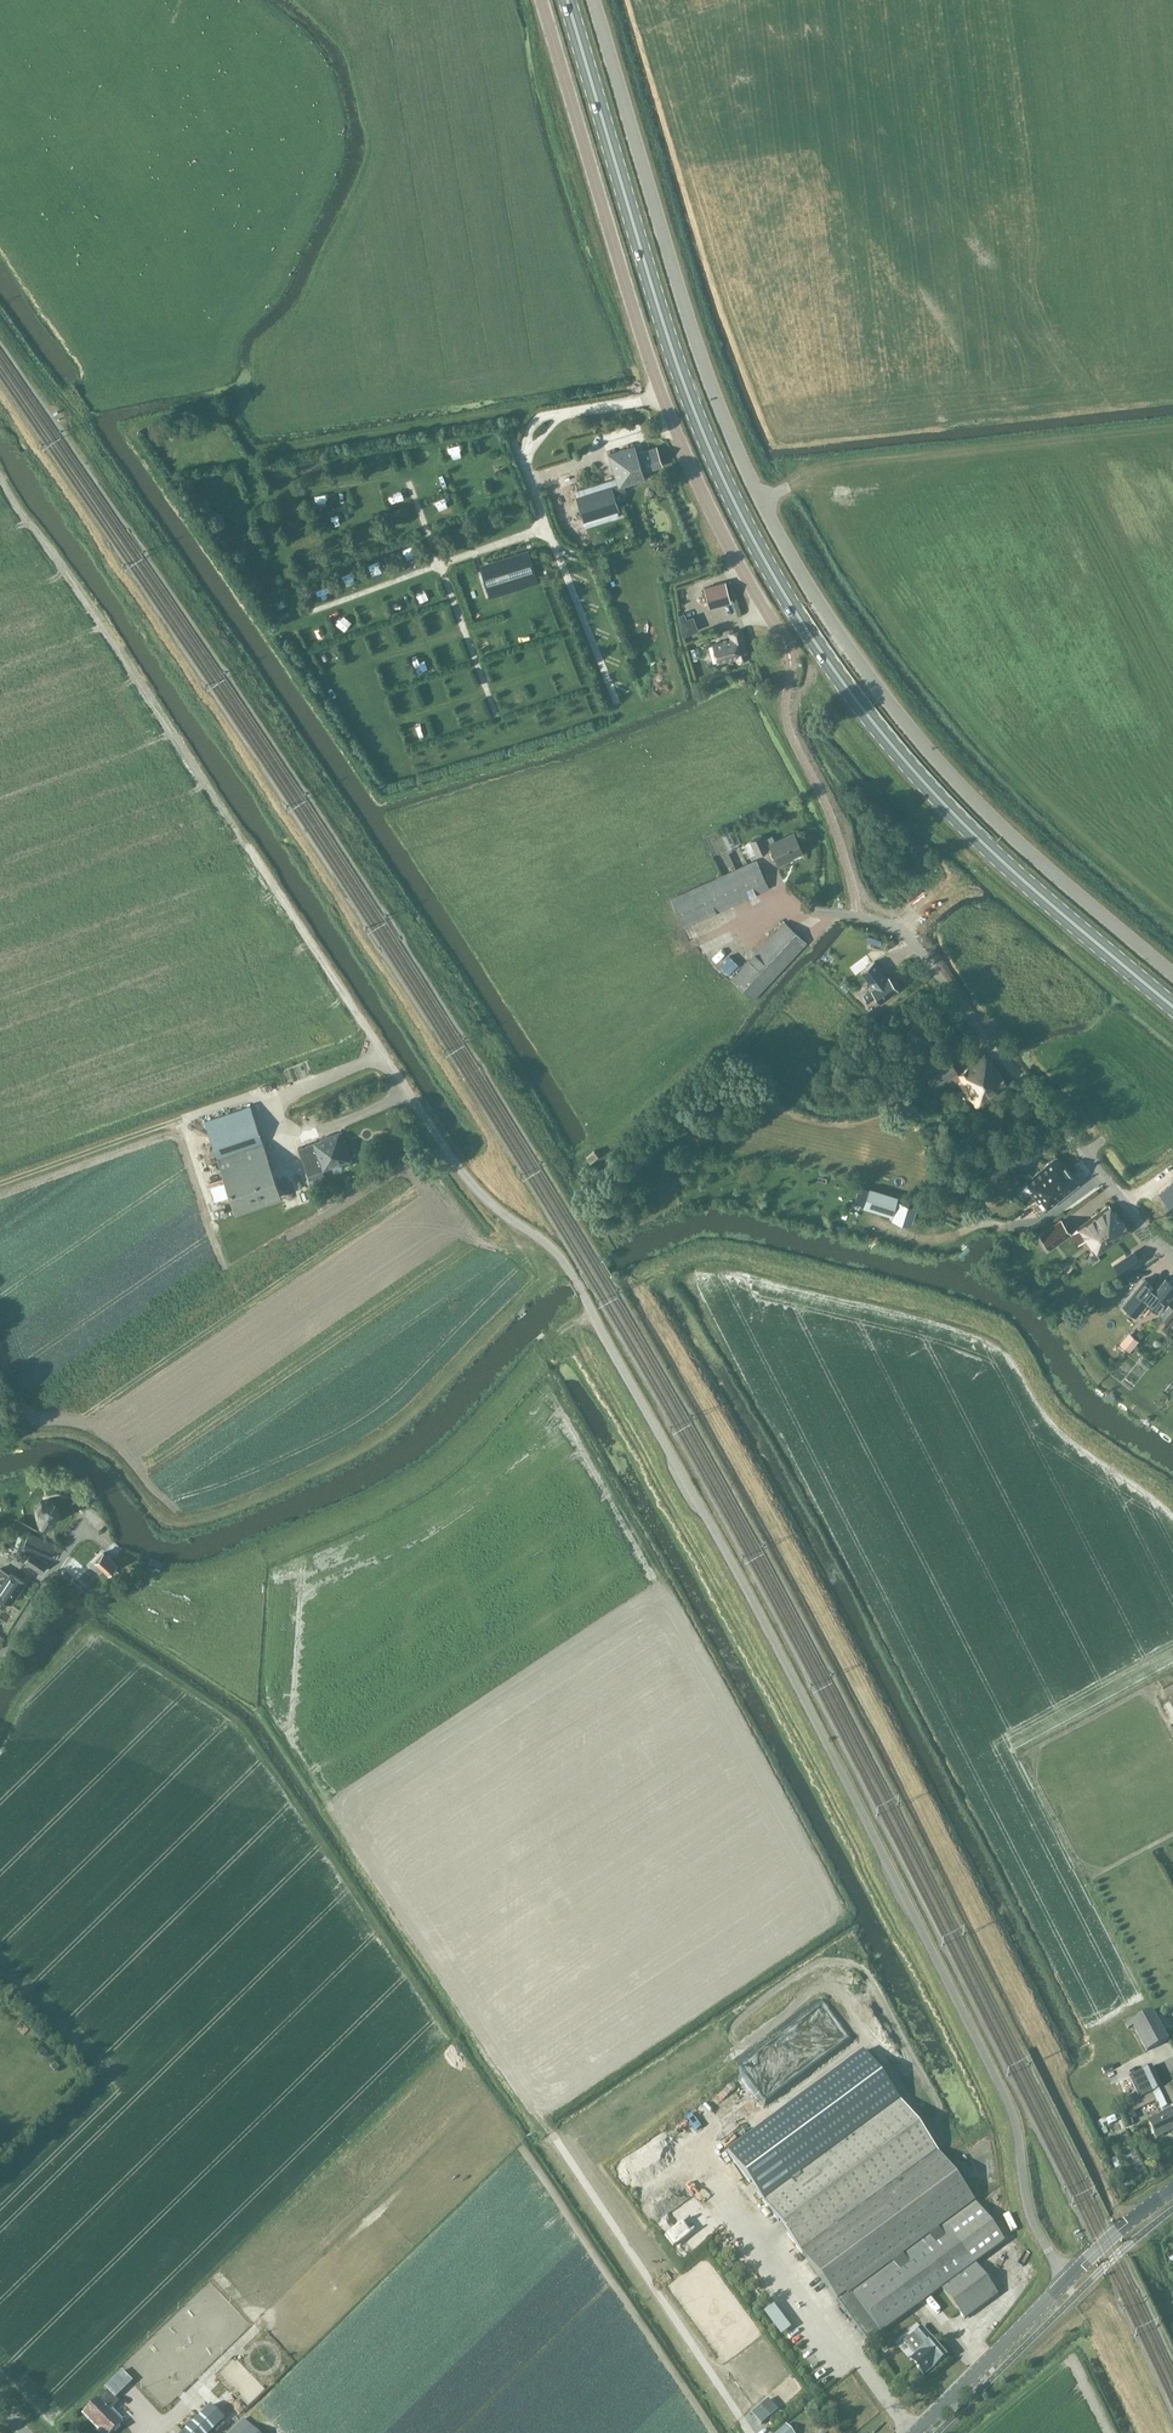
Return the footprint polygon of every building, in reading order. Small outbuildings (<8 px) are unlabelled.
[(656,344),(657,355),(664,354),(663,343),(656,344)] [(682,399),(675,402),(682,420),(689,417),(682,399)] [(655,448),(636,454),(634,447),(609,454),(612,465),(611,465),(617,484),(576,496),(584,522),(619,511),(614,494),(626,491),(625,487),(645,480),(643,473),(662,467),(655,448)] [(573,521),(566,523),(570,534),(576,532),(573,521)] [(528,555),(482,570),(489,593),(535,578),(528,555)] [(704,588),(709,607),(730,602),(725,582),(704,588)] [(684,612),(678,615),(679,619),(679,621),(687,618),(684,612)] [(742,631),(734,633),(733,628),(729,629),(732,639),(713,644),(717,662),(736,657),(737,661),(749,658),(742,631)] [(778,865),(793,860),(792,857),(803,853),(795,832),(774,840),(772,836),(763,839),(762,835),(749,840),(755,855),(768,850),(767,848),(771,847),(778,865)] [(721,876),(670,899),(683,928),(769,889),(758,864),(756,861),(751,863),(730,872),(721,876)] [(753,1000),(807,943),(784,923),(731,980),(753,1000)] [(710,958),(720,951),(717,945),(706,952),(710,958)] [(723,967),(728,972),(736,964),(731,959),(723,967)] [(888,977),(887,978),(874,961),(860,971),(873,989),(863,996),(868,1003),(876,997),(880,1002),(897,989),(888,977)] [(1053,1029),(1072,1026),(1072,1019),(1052,1022),(1053,1029)] [(958,1082),(978,1110),(1008,1088),(990,1062),(988,1063),(984,1057),(959,1075),(958,1074),(956,1075),(957,1076),(956,1076),(955,1074),(958,1073),(949,1060),(927,1075),(936,1088),(947,1080),(951,1087),(958,1082)] [(268,1135),(260,1138),(249,1106),(204,1121),(217,1159),(235,1212),(281,1197),(262,1143),(269,1141),(268,1135)] [(320,1140),(312,1143),(299,1149),(308,1176),(322,1171),(351,1160),(341,1131),(319,1139),(320,1140)] [(1032,1152),(1041,1146),(1035,1139),(1026,1145),(1032,1152)] [(1035,1197),(1068,1170),(1056,1156),(1055,1157),(1056,1157),(1026,1181),(1032,1189),(1030,1191),(1035,1197)] [(1001,1162),(982,1177),(988,1185),(1007,1170),(1001,1162)] [(1040,1203),(1042,1201),(1048,1208),(1078,1185),(1079,1184),(1068,1170),(1035,1197),(1040,1203)] [(1160,1188),(1172,1204),(1172,1177),(1160,1188)] [(898,1197),(869,1187),(863,1207),(892,1216),(898,1197)] [(898,1201),(892,1219),(911,1225),(917,1207),(898,1201)] [(1077,1228),(1096,1255),(1129,1231),(1109,1205),(1077,1228)] [(1050,1250),(1072,1233),(1061,1219),(1039,1235),(1050,1250)] [(1133,1252),(1114,1265),(1121,1275),(1140,1262),(1133,1252)] [(1165,1301),(1172,1292),(1172,1284),(1165,1278),(1153,1292),(1154,1293),(1152,1295),(1139,1284),(1127,1299),(1142,1311),(1145,1307),(1153,1314),(1165,1301)] [(1160,1316),(1166,1322),(1167,1322),(1172,1314),(1172,1309),(1168,1305),(1165,1310),(1160,1316)] [(56,1522),(60,1517),(58,1506),(52,1501),(42,1503),(37,1509),(38,1519),(45,1524),(56,1522)] [(43,1538),(29,1533),(24,1546),(51,1557),(53,1550),(56,1543),(43,1538)] [(47,1563),(31,1552),(25,1561),(41,1572),(47,1563)] [(104,1552),(95,1561),(108,1573),(116,1564),(104,1552)] [(0,1568),(0,1569),(0,1595),(0,1596),(0,1602),(2,1604),(5,1604),(7,1603),(9,1601),(11,1603),(18,1593),(17,1593),(25,1582),(11,1573),(10,1575),(0,1568)] [(1163,1687),(1170,1700),(1172,1705),(1172,1682),(1163,1687)] [(1147,2051),(1168,2040),(1151,2010),(1125,2024),(1127,2029),(1133,2026),(1147,2051)] [(863,2051),(727,2151),(764,2202),(837,2300),(868,2342),(881,2333),(941,2289),(964,2320),(998,2295),(975,2264),(1004,2242),(974,2202),(900,2101),(863,2051)] [(1161,2088),(1156,2077),(1151,2067),(1119,2082),(1129,2104),(1161,2088)] [(1172,2083),(1161,2088),(1129,2104),(1121,2108),(1127,2122),(1129,2126),(1133,2124),(1131,2121),(1136,2119),(1133,2112),(1156,2101),(1162,2113),(1147,2120),(1155,2138),(1172,2129),(1172,2084),(1172,2083)] [(1102,2116),(1106,2123),(1115,2119),(1111,2112),(1102,2116)] [(649,2257),(655,2253),(649,2244),(644,2247),(649,2257)] [(1009,2260),(1019,2252),(1012,2244),(1002,2253),(1009,2260)] [(662,2255),(649,2263),(657,2277),(670,2269),(662,2255)] [(342,2266),(351,2283),(359,2279),(350,2262),(342,2266)] [(922,2319),(928,2317),(923,2304),(917,2307),(922,2319)] [(913,2334),(905,2340),(917,2354),(910,2360),(920,2371),(921,2372),(926,2368),(925,2366),(929,2363),(933,2367),(945,2357),(931,2340),(932,2339),(921,2327),(913,2334)] [(773,2361),(767,2365),(773,2373),(779,2369),(773,2361)] [(83,2414),(102,2432),(111,2432),(121,2423),(109,2411),(118,2402),(107,2391),(98,2400),(98,2399),(83,2414)] [(182,2432),(211,2432),(225,2420),(211,2405),(182,2432)] [(250,2426),(246,2422),(241,2427),(238,2424),(229,2432),(257,2432),(250,2426)] [(786,2424),(776,2432),(793,2432),(786,2424)]
